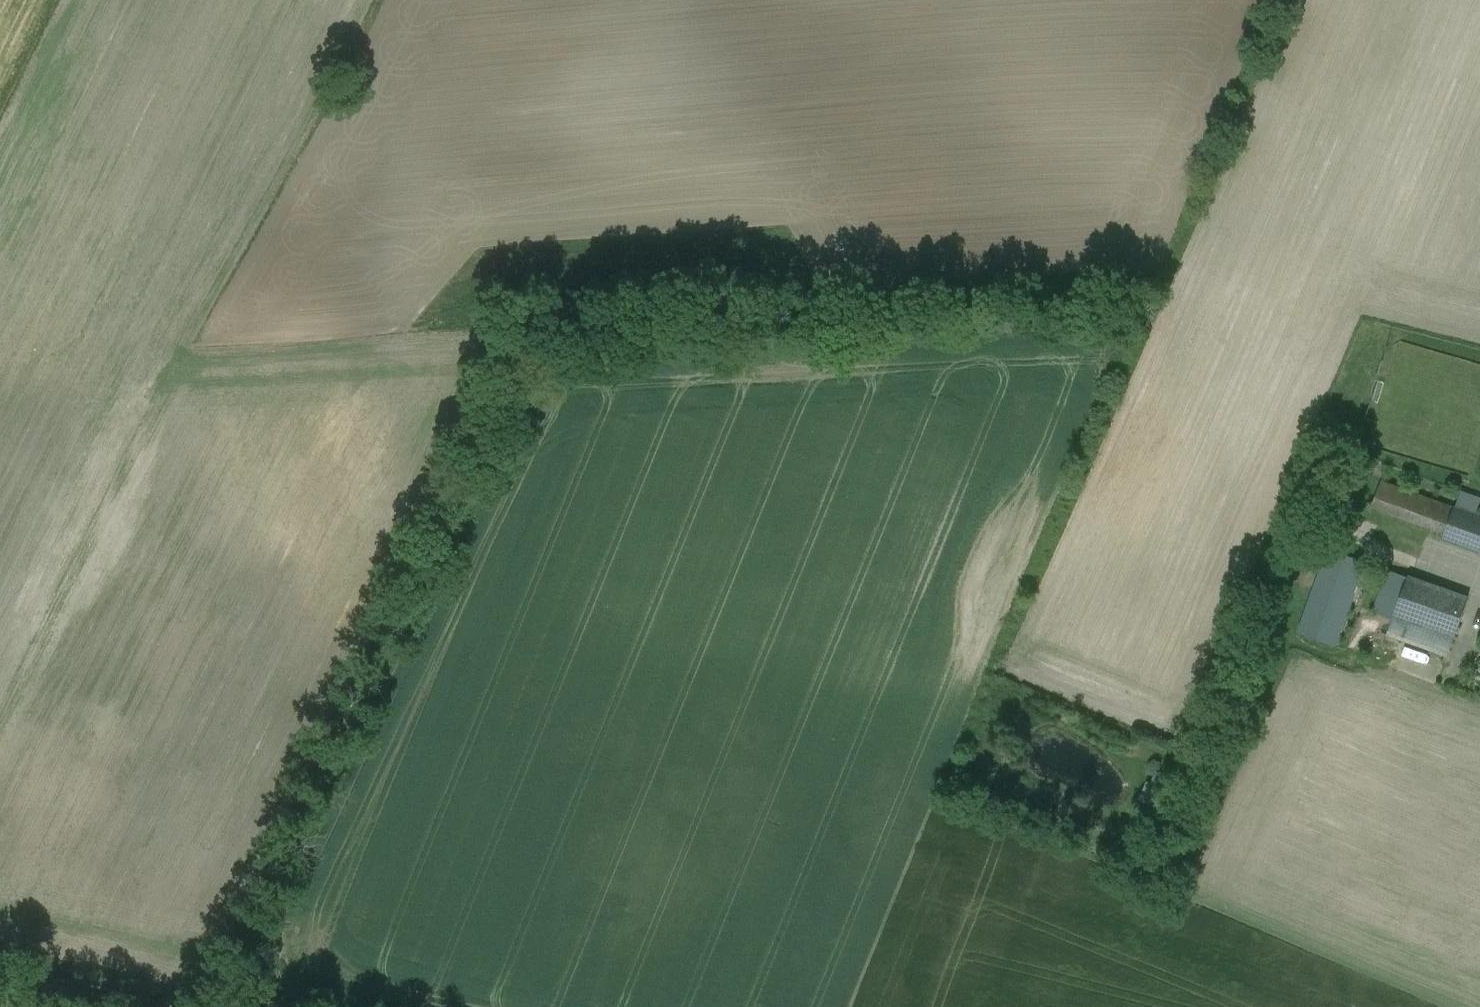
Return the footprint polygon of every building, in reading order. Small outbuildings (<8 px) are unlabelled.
[(1457,502),(1385,478),(1377,501),(1449,526),(1457,502)] [(1458,501),(1457,502),(1449,526),(1447,533),(1479,545),(1479,508),(1458,501)] [(1331,547),(1304,625),(1338,638),(1366,560),(1331,547)] [(1473,594),(1392,564),(1375,610),(1396,618),(1392,630),(1434,645),(1441,626),(1459,633),(1473,594)]
